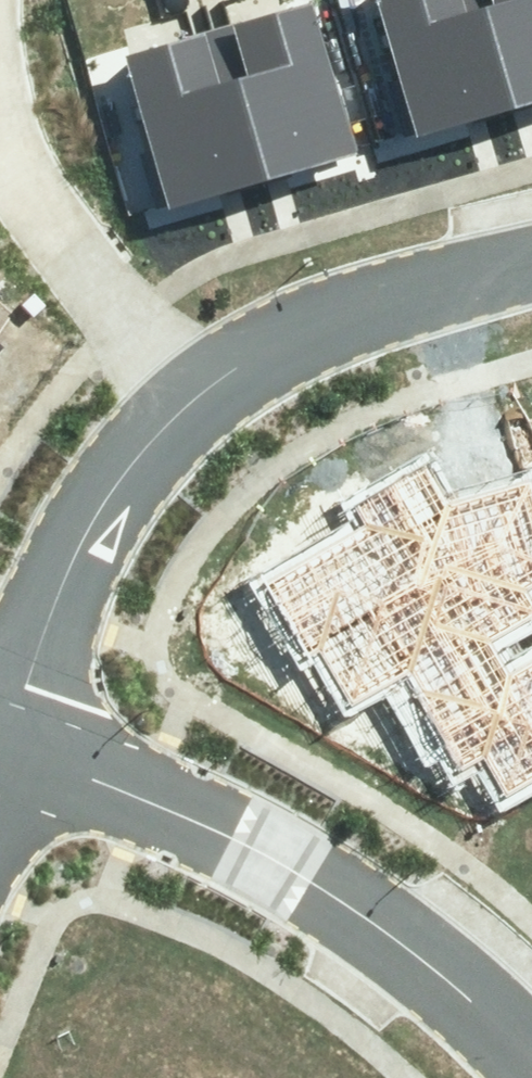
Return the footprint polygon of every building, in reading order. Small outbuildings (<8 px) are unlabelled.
[(268,177),(365,148),(322,0),(310,0),(222,26),(268,177)] [(418,138),(515,108),(482,0),(376,0),(418,138)] [(515,108),(531,103),(531,0),(482,0),(515,108)] [(125,56),(171,207),(268,177),(222,26),(125,56)] [(339,699),(407,668),(463,765),(480,757),(504,799),(531,783),(531,661),(508,673),(488,637),(531,610),(521,589),(531,582),(531,497),(530,488),(441,507),(424,472),(357,508),(370,533),(274,585),(304,653),(318,646),(339,699)]
